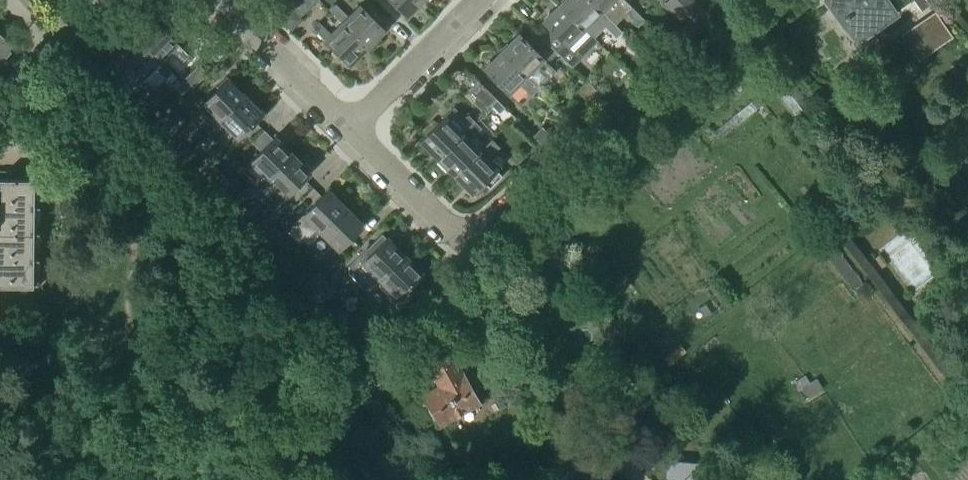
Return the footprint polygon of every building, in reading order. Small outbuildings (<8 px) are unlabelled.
[(319,0),(301,0),(293,8),(302,17),(319,0)] [(408,18),(426,0),(390,0),(408,18)] [(603,13),(590,0),(565,0),(560,5),(586,30),(597,18),(618,39),(623,33),(615,25),(603,13)] [(603,13),(615,25),(626,15),(638,27),(645,20),(625,0),(590,0),(603,13)] [(664,5),(685,26),(668,43),(677,52),(694,35),(696,37),(705,27),(678,0),(669,0),(664,5)] [(712,20),(698,6),(699,5),(694,0),(678,0),(705,27),(712,20)] [(731,0),(729,0),(730,1),(722,8),(727,12),(735,5),(736,6),(731,0)] [(897,14),(887,0),(825,0),(840,21),(847,16),(863,39),(897,14)] [(586,30),(560,5),(543,22),(568,47),(560,55),(572,67),(598,42),(586,30)] [(386,31),(360,6),(348,18),(337,6),(331,11),(343,23),(368,49),(386,31)] [(936,10),(919,22),(936,49),(954,37),(936,10)] [(190,56),(178,44),(153,19),(135,37),(160,62),(161,61),(172,50),(184,62),(190,56)] [(331,35),(320,23),(314,28),(326,40),(325,41),(350,66),(368,49),(343,23),(331,35)] [(15,47),(1,35),(3,33),(0,30),(0,65),(15,47)] [(528,77),(540,89),(556,72),(545,60),(545,59),(519,34),(502,51),(528,77)] [(160,62),(135,37),(118,54),(144,79),(144,78),(155,67),(166,79),(173,73),(161,61),(160,62)] [(540,89),(528,77),(502,51),(484,69),(510,95),(522,82),(534,94),(540,89)] [(144,79),(118,54),(101,71),(126,96),(138,85),(149,96),(155,89),(144,78),(144,79)] [(191,92),(208,74),(200,65),(182,83),(191,92)] [(795,115),(809,104),(784,72),(770,82),(795,115)] [(173,73),(166,79),(171,83),(177,77),(173,73)] [(209,134),(213,130),(246,97),(229,79),(203,104),(204,105),(199,109),(210,119),(202,127),(209,134)] [(488,108),(497,99),(479,81),(470,90),(488,108)] [(595,109),(604,100),(605,100),(587,82),(577,91),(595,109)] [(239,139),(264,114),(246,97),(213,130),(221,139),(218,143),(226,151),(238,139),(239,139)] [(759,98),(752,103),(758,110),(765,105),(759,98)] [(498,100),(493,106),(501,114),(506,108),(498,100)] [(465,119),(455,109),(421,143),(438,160),(475,123),(469,116),(465,119)] [(149,140),(158,131),(140,113),(132,122),(149,140)] [(167,140),(185,122),(176,114),(159,132),(167,140)] [(454,176),(480,151),(469,140),(480,128),(475,123),(438,160),(454,176)] [(552,154),(560,145),(542,128),(533,137),(552,154)] [(159,132),(158,131),(149,140),(158,149),(167,140),(159,132)] [(250,199),(256,193),(294,155),(276,138),(251,163),(243,171),(253,181),(251,184),(252,186),(245,193),(250,199)] [(490,189),(504,175),(486,157),(497,145),(492,139),(480,151),(454,176),(472,194),(484,183),(490,189)] [(541,176),(552,165),(546,159),(548,157),(539,148),(521,166),(530,175),(535,170),(541,176)] [(274,211),(286,198),(312,173),(294,155),(256,193),(274,211)] [(40,192),(40,180),(12,180),(12,172),(0,172),(0,288),(39,288),(40,192)] [(310,246),(322,234),(347,208),(329,191),(292,228),(310,246)] [(339,251),(365,226),(347,208),(322,234),(333,245),(321,257),(327,263),(339,251)] [(249,254),(275,228),(265,218),(247,237),(248,238),(241,245),(249,254)] [(266,255),(284,237),(275,228),(249,254),(257,261),(264,254),(266,255)] [(386,239),(382,234),(368,248),(368,253),(362,253),(349,266),(349,273),(358,283),(368,293),(378,283),(405,255),(388,237),(386,239)] [(393,317),(427,282),(420,275),(423,272),(405,255),(378,283),(388,294),(385,309),(393,317)] [(877,271),(886,265),(880,255),(871,261),(877,271)] [(310,299),(328,281),(318,272),(301,290),(302,291),(292,302),(299,309),(309,298),(310,299)] [(318,307),(336,289),(328,281),(310,299),(318,307)] [(704,305),(698,310),(703,317),(709,312),(704,305)] [(609,338),(619,332),(613,322),(603,329),(609,338)] [(462,376),(444,345),(423,357),(440,388),(424,397),(440,425),(479,404),(463,376),(462,376)] [(809,382),(805,375),(793,383),(798,392),(803,389),(808,398),(823,390),(816,378),(809,382)] [(703,464),(669,462),(668,479),(701,479),(703,464)]
